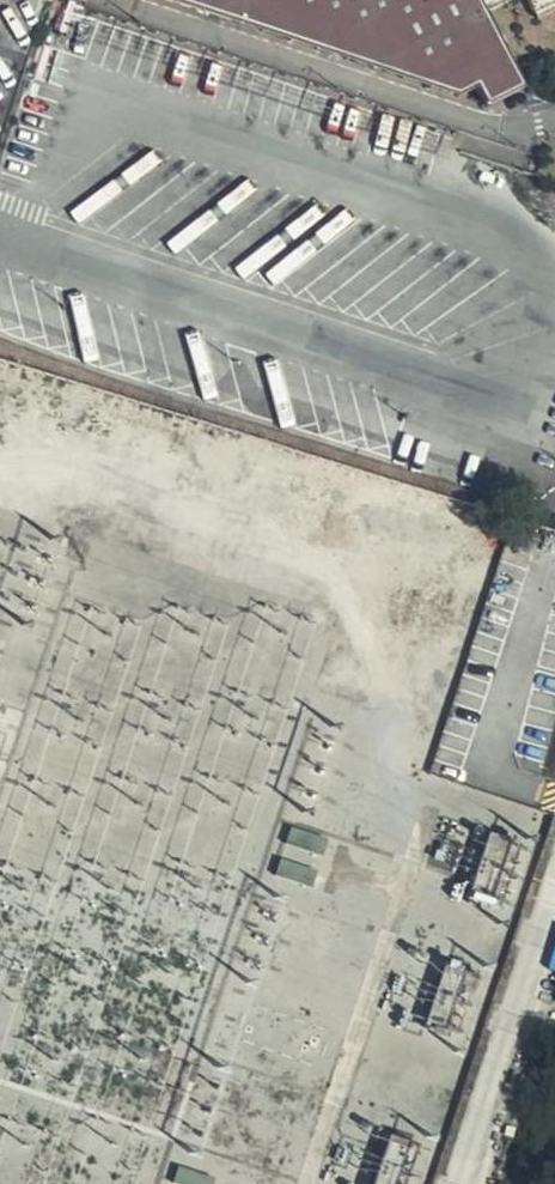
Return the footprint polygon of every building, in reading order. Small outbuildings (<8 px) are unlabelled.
[(449,101),(471,90),(481,112),(524,95),(484,14),(513,0),(146,0),(449,101)] [(531,22),(554,6),(554,0),(522,0),(531,22)] [(328,840),(293,827),(286,845),(322,858),(328,840)] [(316,871),(282,860),(277,879),(311,889),(316,871)] [(175,1183),(214,1183),(215,1180),(180,1168),(175,1183)]
